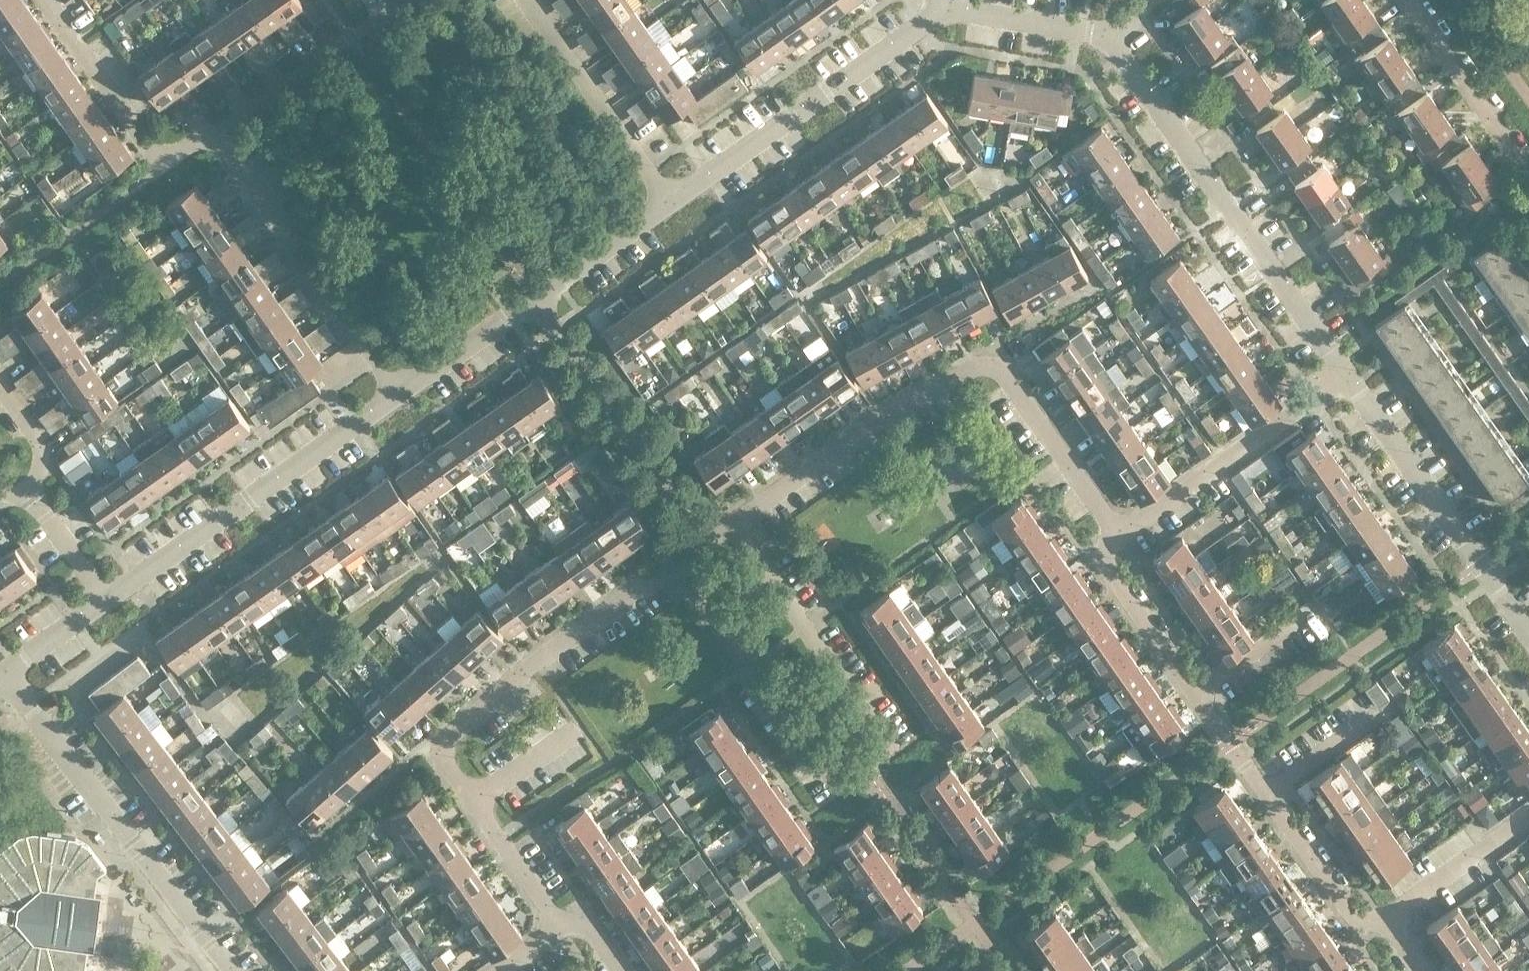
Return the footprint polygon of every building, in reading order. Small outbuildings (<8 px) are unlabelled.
[(24,0),(11,0),(0,8),(0,29),(3,32),(32,12),(24,0)] [(245,0),(244,0),(227,12),(248,41),(265,29),(245,0)] [(272,0),(245,0),(265,29),(283,16),(272,0)] [(283,16),(302,3),(300,0),(272,0),(283,16)] [(591,12),(608,0),(583,0),(591,12)] [(627,0),(608,0),(591,12),(604,29),(633,8),(627,0)] [(813,0),(791,0),(788,2),(809,31),(826,19),(813,0)] [(840,0),(813,0),(826,19),(844,6),(840,0)] [(1167,12),(1186,40),(1215,20),(1202,2),(1205,0),(1184,0),(1167,12)] [(1259,6),(1267,19),(1281,9),(1275,0),(1268,0),(1259,6)] [(1311,3),(1316,4),(1321,0),(1334,18),(1360,0),(1309,0),(1311,3)] [(1363,0),(1360,0),(1334,18),(1346,37),(1352,33),(1359,42),(1381,26),(1363,0)] [(706,10),(700,2),(691,8),(697,17),(706,10)] [(809,31),(788,2),(770,14),(791,44),(809,31)] [(1290,21),(1299,15),(1292,6),(1284,12),(1290,21)] [(130,7),(122,12),(128,21),(136,15),(130,7)] [(646,26),(633,8),(604,29),(616,47),(646,26)] [(712,19),(706,10),(697,17),(703,25),(712,19)] [(44,29),(32,12),(3,32),(15,50),(44,29)] [(128,21),(122,12),(113,18),(120,27),(128,21)] [(248,41),(227,12),(209,24),(230,53),(248,41)] [(791,44),(770,14),(753,27),(773,56),(791,44)] [(1228,38),(1215,20),(1186,40),(1206,68),(1211,64),(1228,51),(1222,42),(1223,41),(1228,38)] [(230,53),(209,24),(192,37),(212,66),(230,53)] [(658,44),(646,26),(616,47),(629,65),(658,44)] [(1400,53),(1381,26),(1359,42),(1365,51),(1354,58),(1367,77),(1372,73),(1400,53)] [(773,56),(753,27),(734,40),(755,69),(773,56)] [(57,47),(44,29),(15,50),(27,68),(57,47)] [(1228,38),(1223,41),(1228,48),(1237,41),(1234,36),(1233,34),(1228,38)] [(212,66),(192,37),(174,49),(195,78),(212,66)] [(731,46),(725,37),(716,44),(722,52),(731,46)] [(1239,43),(1233,48),(1228,51),(1211,64),(1230,91),(1258,71),(1239,43)] [(671,62),(658,44),(629,65),(641,83),(671,62)] [(737,54),(731,46),(722,52),(728,60),(737,54)] [(1326,46),(1317,53),(1324,63),(1333,56),(1326,46)] [(69,65),(57,47),(27,68),(40,85),(69,65)] [(195,78),(174,49),(156,61),(177,91),(195,78)] [(1420,81),(1400,53),(1372,73),(1385,91),(1384,92),(1383,99),(1387,104),(1397,97),(1420,81)] [(177,91),(156,61),(138,75),(158,104),(177,91)] [(683,80),(671,62),(641,83),(654,100),(683,80)] [(82,82),(69,65),(40,85),(53,103),(82,82)] [(1205,68),(1197,74),(1203,82),(1211,77),(1205,68)] [(748,88),(736,71),(710,89),(722,106),(748,88)] [(1271,90),(1258,71),(1230,91),(1249,119),(1272,103),(1265,94),(1271,90)] [(996,76),(974,72),(968,107),(990,111),(996,76)] [(1017,80),(996,76),(990,111),(1011,115),(1017,80)] [(696,98),(683,80),(654,100),(667,119),(685,106),(696,98)] [(1039,83),(1017,80),(1011,115),(1033,119),(1039,83)] [(1439,109),(1420,81),(1397,97),(1404,106),(1393,113),(1406,132),(1411,128),(1439,109)] [(95,100),(82,82),(53,103),(65,121),(95,100)] [(1061,87),(1039,83),(1033,119),(1055,123),(1057,111),(1068,113),(1071,95),(1060,93),(1061,87)] [(710,89),(696,98),(685,106),(697,124),(722,106),(710,89)] [(947,122),(926,93),(908,106),(929,135),(947,122)] [(107,118),(95,100),(65,121),(78,139),(107,118)] [(1278,112),(1272,103),(1249,119),(1269,146),(1297,126),(1284,108),(1278,112)] [(929,135),(908,106),(890,118),(911,148),(929,135)] [(1363,108),(1355,113),(1361,121),(1368,115),(1363,108)] [(1458,136),(1439,109),(1411,128),(1424,147),(1430,142),(1436,152),(1441,149),(1441,148),(1458,136)] [(1237,116),(1228,123),(1233,130),(1242,123),(1237,116)] [(1368,129),(1374,125),(1369,117),(1363,121),(1368,129)] [(119,136),(107,118),(78,139),(90,156),(119,136)] [(911,148),(890,118),(872,131),(893,160),(911,148)] [(1114,144),(1101,126),(1062,153),(1075,172),(1085,165),(1114,144)] [(1310,145),(1297,126),(1269,146),(1288,174),(1310,158),(1304,149),(1310,145)] [(971,127),(962,133),(968,141),(977,135),(971,127)] [(893,160),(872,131),(855,143),(875,173),(876,173),(882,182),(900,170),(893,160)] [(1463,132),(1458,136),(1441,148),(1441,149),(1447,157),(1441,162),(1454,180),(1483,160),(1463,132)] [(983,144),(977,135),(968,141),(974,150),(983,144)] [(133,154),(119,136),(90,156),(103,175),(133,154)] [(21,140),(12,146),(18,155),(27,148),(21,140)] [(875,173),(855,143),(837,156),(858,185),(875,173)] [(1046,144),(1037,150),(1044,159),(1052,153),(1046,144)] [(1127,162),(1114,144),(1085,165),(1097,183),(1127,162)] [(33,157),(27,148),(18,155),(24,163),(33,157)] [(1324,149),(1310,158),(1288,174),(1307,201),(1336,181),(1343,176),(1324,149)] [(1044,159),(1037,150),(1029,156),(1035,165),(1044,159)] [(1380,152),(1372,158),(1378,167),(1387,161),(1380,152)] [(858,185),(837,156),(819,168),(840,198),(858,185)] [(1502,188),(1483,160),(1454,180),(1467,197),(1462,201),(1469,211),(1502,188)] [(1139,180),(1127,162),(1097,183),(1110,200),(1139,180)] [(960,163),(952,169),(958,178),(967,172),(960,163)] [(840,198),(819,168),(801,181),(822,210),(840,198)] [(958,178),(952,169),(944,175),(950,184),(958,178)] [(1051,189),(1038,170),(1029,176),(1043,195),(1051,189)] [(46,175),(37,182),(43,190),(52,184),(46,175)] [(1152,197),(1139,180),(1110,200),(1122,218),(1152,197)] [(822,210),(801,181),(784,193),(804,223),(822,210)] [(1349,200),(1336,181),(1307,201),(1327,228),(1344,216),(1345,217),(1349,213),(1343,204),(1349,200)] [(196,183),(167,204),(180,222),(209,202),(196,183)] [(57,192),(52,184),(43,190),(49,198),(57,192)] [(1421,186),(1414,191),(1420,199),(1427,195),(1421,186)] [(925,188),(917,194),(923,203),(931,197),(925,188)] [(1030,198),(1025,188),(1016,193),(1021,203),(1030,198)] [(1057,197),(1051,189),(1043,195),(1048,203),(1057,197)] [(804,223),(784,193),(766,206),(787,235),(804,223)] [(1021,203),(1016,193),(1007,198),(1012,208),(1021,203)] [(923,203),(917,194),(908,200),(915,209),(923,203)] [(1164,215),(1152,197),(1122,218),(1135,236),(1164,215)] [(221,219),(209,202),(180,222),(192,240),(221,219)] [(787,235),(766,206),(747,219),(768,248),(787,235)] [(992,218),(987,209),(978,214),(983,223),(992,218)] [(889,213),(881,219),(887,228),(896,222),(889,213)] [(983,223),(978,214),(969,219),(974,228),(983,223)] [(1177,234),(1164,215),(1135,236),(1148,254),(1177,234)] [(1070,216),(1061,222),(1067,230),(1076,224),(1070,216)] [(1327,228),(1322,232),(1341,259),(1370,240),(1357,221),(1351,225),(1345,217),(1344,216),(1327,228)] [(234,237),(221,219),(192,240),(204,258),(234,237)] [(887,228),(881,219),(873,225),(879,234),(887,228)] [(732,230),(726,221),(718,227),(724,235),(732,230)] [(124,237),(134,231),(128,222),(119,228),(124,237)] [(1082,232),(1076,224),(1067,230),(1073,239),(1082,232)] [(724,235),(718,227),(709,233),(715,241),(724,235)] [(767,257),(746,227),(727,240),(748,270),(767,257)] [(953,228),(944,233),(949,242),(958,237),(953,228)] [(863,232),(858,235),(864,244),(869,240),(863,232)] [(1070,244),(1063,234),(1044,244),(1050,254),(1067,286),(1087,275),(1070,244)] [(1473,254),(1473,255),(1469,257),(1528,343),(1528,272),(1522,263),(1508,242),(1502,234),(1491,242),(1482,248),(1473,254)] [(1491,242),(1486,235),(1477,241),(1482,248),(1491,242)] [(247,255),(234,237),(204,258),(217,276),(247,255)] [(854,238),(846,244),(852,253),(860,247),(854,238)] [(138,239),(130,245),(136,253),(144,247),(138,239)] [(748,270),(727,240),(710,253),(730,282),(748,270)] [(1382,257),(1370,240),(1341,259),(1361,287),(1394,264),(1387,254),(1382,257)] [(1482,248),(1477,241),(1469,247),(1473,254),(1482,248)] [(852,253),(846,244),(837,250),(843,259),(852,253)] [(928,254),(923,244),(914,249),(919,258),(928,254)] [(697,254),(691,246),(682,252),(689,260),(697,254)] [(150,255),(144,247),(136,253),(141,262),(150,255)] [(1473,254),(1469,247),(1460,253),(1465,260),(1469,257),(1473,255),(1473,254)] [(117,270),(102,249),(90,257),(105,278),(117,270)] [(919,258),(914,249),(905,254),(910,263),(919,258)] [(1095,251),(1086,257),(1092,265),(1101,259),(1095,251)] [(689,260),(682,252),(674,257),(680,266),(689,260)] [(730,282),(710,253),(692,265),(713,295),(730,282)] [(1465,260),(1460,253),(1452,259),(1457,266),(1465,260)] [(1067,286),(1050,254),(1031,265),(1048,296),(1067,286)] [(259,273),(247,255),(217,276),(230,294),(259,273)] [(1150,279),(1163,298),(1193,277),(1180,258),(1150,279)] [(1107,267),(1101,259),(1092,265),(1098,274),(1107,267)] [(1457,266),(1452,259),(1443,265),(1448,272),(1457,266)] [(819,263),(810,269),(817,278),(825,272),(819,263)] [(713,295),(692,265),(674,278),(695,307),(713,295)] [(890,274),(885,265),(876,270),(882,279),(890,274)] [(1048,296),(1031,265),(1012,275),(1029,307),(1048,296)] [(1110,268),(1102,274),(1112,288),(1119,283),(1110,268)] [(817,278),(810,269),(802,275),(808,284),(817,278)] [(1442,276),(1437,269),(1428,275),(1433,282),(1442,276)] [(662,279),(655,270),(647,276),(653,285),(662,279)] [(882,279),(876,270),(867,275),(873,284),(882,279)] [(272,290),(259,273),(230,294),(242,311),(272,290)] [(163,274),(155,280),(160,289),(169,282),(163,274)] [(1029,307),(1012,275),(992,286),(1009,318),(1029,307)] [(1433,282),(1428,275),(1420,281),(1425,288),(1433,283),(1433,282)] [(653,285),(647,276),(639,282),(645,291),(653,285)] [(1447,283),(1442,276),(1433,282),(1433,283),(1438,289),(1447,283)] [(998,308),(980,277),(960,288),(978,319),(998,308)] [(1205,295),(1193,277),(1163,298),(1176,315),(1205,295)] [(695,307),(674,278),(657,290),(677,320),(695,307)] [(1425,288),(1420,281),(1411,287),(1416,294),(1425,288)] [(175,291),(169,282),(160,289),(166,297),(175,291)] [(1452,290),(1447,283),(1438,289),(1443,296),(1452,290)] [(786,285),(775,294),(781,302),(792,294),(787,286),(786,285)] [(853,295),(847,286),(838,291),(844,300),(853,295)] [(1416,294),(1411,287),(1403,293),(1408,300),(1416,294)] [(935,288),(917,298),(940,340),(959,330),(941,298),(935,288)] [(978,319),(960,288),(941,298),(959,330),(978,319)] [(284,308),(272,290),(242,311),(232,318),(245,336),(284,308)] [(677,320),(657,290),(639,303),(660,332),(677,320)] [(844,300),(838,291),(830,295),(835,305),(844,300)] [(41,292),(12,313),(25,331),(55,310),(41,292)] [(1408,300),(1403,293),(1394,299),(1399,306),(1404,303),(1408,300)] [(626,304),(620,295),(612,301),(618,310),(626,304)] [(1218,312),(1205,295),(1176,315),(1188,333),(1218,312)] [(940,340),(917,298),(898,308),(903,319),(921,351),(940,340)] [(1449,305),(1454,312),(1463,305),(1458,298),(1449,305)] [(1104,299),(1097,304),(1104,314),(1111,309),(1104,299)] [(1408,300),(1404,303),(1399,306),(1375,323),(1381,332),(1387,342),(1419,386),(1456,439),(1469,458),(1481,474),(1501,502),(1525,485),(1528,482),(1528,472),(1408,300)] [(618,310),(612,301),(603,307),(610,316),(618,310)] [(660,332),(639,303),(621,315),(642,344),(660,332)] [(1467,312),(1463,305),(1454,312),(1458,318),(1467,312)] [(793,315),(786,306),(778,312),(784,321),(793,315)] [(1134,306),(1125,312),(1131,321),(1140,315),(1134,306)] [(296,326),(284,308),(245,336),(257,353),(267,347),(296,326)] [(67,328),(55,310),(25,331),(20,335),(11,341),(17,349),(31,340),(38,349),(67,328)] [(189,310),(180,316),(186,324),(194,318),(189,310)] [(784,321),(778,312),(770,318),(776,327),(784,321)] [(1230,330),(1218,312),(1188,333),(1201,351),(1230,330)] [(1472,319),(1467,312),(1458,318),(1463,325),(1472,319)] [(642,344),(621,315),(603,328),(623,358),(642,344)] [(1152,331),(1140,315),(1131,321),(1143,337),(1152,331)] [(200,327),(194,318),(186,324),(191,333),(200,327)] [(1123,326),(1117,318),(1109,324),(1115,332),(1123,326)] [(921,351),(903,319),(884,329),(902,361),(921,351)] [(1477,326),(1472,319),(1463,325),(1468,332),(1477,326)] [(6,333),(11,341),(20,335),(14,326),(6,333)] [(309,343),(296,326),(267,347),(279,364),(309,343)] [(1129,335),(1123,326),(1115,332),(1120,341),(1129,335)] [(1082,355),(1062,327),(1034,346),(1041,356),(1039,357),(1053,376),(1082,355)] [(79,346),(67,328),(38,349),(44,358),(30,368),(36,376),(79,346)] [(902,361),(884,329),(865,340),(883,371),(902,361)] [(1243,348),(1230,330),(1201,351),(1213,368),(1243,348)] [(757,340),(751,331),(743,337),(749,346),(757,340)] [(124,342),(127,347),(140,338),(136,333),(124,342)] [(1474,340),(1479,347),(1487,341),(1482,334),(1474,340)] [(722,335),(718,338),(722,344),(726,341),(722,335)] [(749,346),(743,337),(734,343),(741,352),(749,346)] [(708,340),(699,347),(705,356),(714,349),(708,340)] [(883,371),(865,340),(845,351),(863,382),(883,371)] [(1159,341),(1150,348),(1156,356),(1165,350),(1159,341)] [(1492,348),(1487,341),(1479,347),(1483,354),(1492,348)] [(322,362),(309,343),(279,364),(293,383),(308,372),(322,362)] [(213,345),(205,351),(210,360),(219,354),(213,345)] [(92,363),(79,346),(36,376),(42,385),(56,375),(63,384),(92,363)] [(858,386),(830,346),(811,360),(839,399),(858,386)] [(1092,348),(1082,355),(1053,376),(1065,394),(1104,366),(1092,348)] [(1255,365),(1243,348),(1213,368),(1226,386),(1255,365)] [(1497,354),(1492,348),(1483,354),(1488,361),(1497,354)] [(1171,358),(1165,350),(1156,356),(1162,364),(1171,358)] [(1148,362),(1142,353),(1133,359),(1139,368),(1148,362)] [(225,362),(219,354),(210,360),(216,368),(225,362)] [(1502,361),(1497,354),(1488,361),(1493,368),(1502,361)] [(692,355),(684,361),(688,367),(696,361),(692,356),(692,355)] [(722,365),(716,356),(707,362),(714,371),(722,365)] [(193,367),(187,358),(178,364),(185,373),(193,367)] [(156,360),(138,373),(144,381),(162,369),(156,360)] [(839,399),(811,360),(794,372),(801,382),(821,411),(839,399)] [(714,371),(707,362),(699,368),(705,377),(714,371)] [(1154,370),(1148,362),(1139,368),(1145,376),(1154,370)] [(104,381),(92,363),(63,384),(75,402),(104,381)] [(185,373),(178,364),(170,370),(176,379),(185,373)] [(1268,383),(1255,365),(1226,386),(1238,404),(1268,383)] [(1117,384),(1104,366),(1065,394),(1077,411),(1117,384)] [(525,375),(519,367),(511,372),(517,381),(525,375)] [(676,370),(668,369),(663,372),(669,381),(679,374),(676,370)] [(1499,376),(1504,383),(1513,377),(1508,370),(1499,376)] [(320,390),(308,372),(293,383),(257,408),(270,425),(320,390)] [(517,381),(511,372),(502,378),(509,387),(517,381)] [(539,373),(520,386),(541,416),(560,402),(539,373)] [(104,381),(75,402),(70,405),(61,411),(67,420),(81,410),(88,420),(118,400),(110,389),(120,382),(114,374),(104,381)] [(1184,377),(1175,383),(1181,391),(1190,385),(1184,377)] [(1517,383),(1513,377),(1504,383),(1509,390),(1517,383)] [(238,381),(229,387),(235,395),(244,389),(238,381)] [(687,390),(680,381),(672,387),(678,396),(687,390)] [(821,411),(801,382),(783,394),(804,424),(821,411)] [(158,392),(152,383),(143,389),(149,398),(158,392)] [(1281,402),(1268,383),(1238,404),(1251,422),(1281,402)] [(1522,390),(1517,383),(1509,390),(1513,396),(1522,390)] [(1129,401),(1117,384),(1077,411),(1090,429),(1119,408),(1129,401)] [(650,385),(646,388),(647,389),(650,394),(654,391),(650,385)] [(1196,394),(1190,385),(1181,391),(1187,400),(1196,394)] [(548,425),(541,416),(520,386),(503,399),(530,438),(548,425)] [(678,396),(672,387),(664,393),(670,402),(678,396)] [(149,398),(143,389),(135,395),(141,404),(149,398)] [(250,397),(244,389),(235,395),(241,403),(250,397)] [(641,393),(644,397),(650,394),(647,389),(641,393)] [(1173,397),(1167,389),(1158,395),(1164,403),(1173,397)] [(1527,397),(1522,390),(1513,396),(1518,404),(1527,397)] [(490,400),(484,391),(475,397),(482,406),(490,400)] [(804,424),(783,394),(765,407),(786,436),(804,424)] [(250,425),(229,396),(210,409),(231,439),(250,425)] [(55,403),(61,411),(70,405),(64,397),(55,403)] [(482,406),(475,397),(467,403),(473,412),(482,406)] [(1179,405),(1173,397),(1164,403),(1170,411),(1179,405)] [(530,438),(503,399),(485,411),(506,440),(513,450),(530,438)] [(127,402),(118,408),(118,409),(126,420),(135,414),(127,402)] [(786,436),(765,407),(748,419),(768,449),(786,436)] [(123,417),(116,408),(108,414),(114,423),(123,417)] [(1132,426),(1119,408),(1090,429),(1102,447),(1132,426)] [(231,439),(210,409),(192,422),(213,451),(231,439)] [(506,440),(485,411),(467,424),(488,453),(506,440)] [(1209,412),(1200,418),(1206,427),(1215,420),(1209,412)] [(114,423),(108,414),(99,420),(106,429),(114,423)] [(455,425),(448,416),(440,422),(446,431),(455,425)] [(768,449),(748,419),(730,432),(751,461),(768,449)] [(1221,429),(1215,420),(1206,427),(1212,435),(1221,429)] [(97,421),(90,426),(97,435),(104,430),(97,421)] [(213,451),(192,422),(175,434),(196,464),(213,451)] [(446,431),(440,422),(432,428),(438,437),(446,431)] [(705,434),(712,444),(733,473),(751,461),(730,432),(723,422),(705,434)] [(168,424),(150,437),(178,476),(196,464),(175,434),(168,424)] [(495,463),(488,453),(467,424),(450,436),(470,465),(477,475),(495,463)] [(1198,432),(1192,424),(1183,430),(1189,438),(1198,432)] [(1144,443),(1132,426),(1102,447),(1115,464),(1144,443)] [(1285,450),(1299,469),(1328,448),(1315,429),(1285,450)] [(1211,450),(1198,432),(1189,438),(1202,457),(1211,450)] [(87,442),(81,433),(73,439),(79,448),(87,442)] [(470,465),(450,436),(432,448),(453,478),(470,465)] [(178,476),(150,437),(133,449),(139,459),(160,488),(178,476)] [(79,448),(73,439),(64,445),(71,454),(79,448)] [(419,450),(413,441),(405,447),(411,456),(419,450)] [(604,454),(595,441),(580,452),(571,458),(577,467),(580,471),(604,454)] [(1157,461),(1144,443),(1115,464),(1127,482),(1157,461)] [(733,473),(712,444),(694,457),(714,487),(733,473)] [(411,456),(405,447),(397,453),(403,462),(411,456)] [(453,478),(432,448),(414,461),(435,490),(453,478)] [(1341,466),(1328,448),(1299,469),(1311,486),(1341,466)] [(79,451),(62,463),(67,470),(84,458),(79,451)] [(577,467),(571,458),(563,464),(569,473),(577,467)] [(160,488),(139,459),(122,471),(143,501),(160,488)] [(435,490),(414,461),(396,474),(417,503),(435,490)] [(1170,480),(1157,461),(1127,482),(1140,500),(1170,480)] [(1353,483),(1341,466),(1311,486),(1323,504),(1353,483)] [(1240,470),(1231,477),(1244,495),(1253,488),(1240,470)] [(143,501),(122,471),(104,484),(125,513),(143,501)] [(409,504),(389,474),(370,487),(397,526),(415,513),(409,504)] [(550,486),(544,477),(536,483),(542,492),(550,486)] [(542,492),(536,483),(528,489),(534,498),(542,492)] [(1365,501),(1353,483),(1323,504),(1336,522),(1365,501)] [(125,513),(104,484),(85,497),(106,526),(125,513)] [(505,486),(492,495),(498,503),(511,494),(505,486)] [(397,526),(370,487),(352,500),(379,538),(397,526)] [(1253,488),(1244,495),(1250,503),(1259,497),(1253,488)] [(1009,505),(1002,495),(975,515),(981,525),(991,518),(1003,535),(1036,512),(1032,506),(1028,508),(1021,497),(1009,505)] [(1265,505),(1259,497),(1250,503),(1256,511),(1265,505)] [(480,505),(485,513),(494,506),(489,499),(480,505)] [(379,538),(352,500),(335,512),(362,550),(379,538)] [(1378,519),(1365,501),(1336,522),(1348,539),(1378,519)] [(515,511),(509,502),(501,508),(507,517),(515,511)] [(630,502),(611,515),(632,545),(651,532),(630,502)] [(1238,503),(1232,507),(1239,518),(1245,513),(1238,503)] [(507,517),(501,508),(492,514),(498,523),(507,517)] [(475,509),(467,515),(473,522),(480,517),(475,509)] [(362,550),(335,512),(317,525),(338,554),(344,563),(362,550)] [(1041,518),(1036,512),(1003,535),(1015,552),(1044,531),(1037,520),(1041,518)] [(632,545),(611,515),(594,528),(614,557),(632,545)] [(455,519),(445,527),(451,535),(461,528),(455,519)] [(614,557),(594,528),(588,519),(570,531),(597,570),(614,557)] [(1390,536),(1378,519),(1348,539),(1339,546),(1351,564),(1361,557),(1390,536)] [(1278,524),(1269,530),(1275,538),(1284,532),(1278,524)] [(338,554),(317,525),(299,537),(320,566),(338,554)] [(480,536),(474,527),(465,533),(471,542),(480,536)] [(597,570),(570,531),(552,544),(558,553),(579,582),(597,570)] [(1052,542),(1044,531),(1015,552),(1027,568),(1060,545),(1056,539),(1052,542)] [(1290,541),(1284,532),(1275,538),(1281,547),(1290,541)] [(471,542),(465,533),(457,539),(463,548),(471,542)] [(1225,545),(1231,554),(1248,541),(1242,533),(1225,545)] [(438,545),(432,536),(423,542),(430,551),(438,545)] [(1262,536),(1253,543),(1261,554),(1270,548),(1262,536)] [(1403,554),(1390,536),(1361,557),(1373,575),(1403,554)] [(320,566),(299,537),(282,549),(302,579),(320,566)] [(1194,555),(1182,537),(1153,558),(1161,569),(1157,572),(1161,578),(1194,555)] [(1064,551),(1060,545),(1027,568),(1015,577),(1027,593),(1038,585),(1068,564),(1060,554),(1064,551)] [(0,557),(0,564),(18,589),(36,576),(15,546),(0,557)] [(302,579),(282,549),(264,562),(285,591),(302,579)] [(413,549),(396,561),(402,570),(420,558),(413,549)] [(937,552),(926,560),(931,568),(942,560),(938,554),(937,552)] [(579,582),(558,553),(541,565),(561,594),(579,582)] [(1416,572),(1403,554),(1373,575),(1363,582),(1377,600),(1416,572)] [(1206,571),(1194,555),(1161,578),(1165,584),(1169,581),(1177,592),(1206,571)] [(1303,559),(1294,565),(1300,574),(1309,567),(1303,559)] [(402,570),(396,561),(387,567),(394,576),(402,570)] [(285,591),(264,562),(246,574),(267,604),(285,591)] [(0,564),(0,601),(18,589),(0,564)] [(1075,575),(1068,564),(1038,585),(1050,602),(1083,578),(1079,572),(1075,575)] [(561,594),(541,565),(523,577),(544,607),(561,594)] [(1314,576),(1309,567),(1300,574),(1306,582),(1314,576)] [(1218,588),(1206,571),(1177,592),(1184,603),(1180,605),(1184,611),(1218,588)] [(267,604),(246,574),(228,587),(249,616),(267,604)] [(952,574),(941,582),(951,596),(962,589),(953,575),(952,574)] [(439,584),(432,575),(425,582),(432,590),(439,584)] [(544,607),(523,577),(505,590),(526,619),(544,607)] [(1088,584),(1083,578),(1050,602),(1062,618),(1091,598),(1084,587),(1088,584)] [(369,580),(360,586),(367,595),(375,589),(369,580)] [(432,590),(425,582),(417,589),(424,597),(432,590)] [(913,599),(900,582),(860,610),(868,622),(864,624),(868,630),(913,599)] [(972,591),(972,592),(979,603),(991,595),(983,584),(972,591)] [(1296,584),(1286,592),(1291,599),(1301,592),(1296,585),(1296,584)] [(367,595),(360,586),(352,592),(358,601),(367,595)] [(249,616),(228,587),(211,600),(231,629),(249,616)] [(1229,605),(1218,588),(1184,611),(1189,617),(1193,615),(1200,625),(1229,605)] [(526,619),(505,590),(487,603),(508,632),(526,619)] [(975,605),(966,592),(949,604),(958,616),(975,605)] [(1328,594),(1319,601),(1325,609),(1333,603),(1328,594)] [(347,595),(343,598),(350,607),(354,604),(347,595)] [(1099,608),(1091,598),(1062,618),(1074,635),(1107,612),(1103,606),(1099,608)] [(924,616),(913,599),(868,630),(872,636),(876,634),(883,644),(923,617),(924,616)] [(231,629),(211,600),(193,612),(214,641),(231,629)] [(994,603),(985,610),(992,620),(1002,613),(994,603)] [(1339,611),(1333,603),(1325,609),(1330,617),(1339,611)] [(407,612),(400,604),(392,611),(399,619),(407,612)] [(333,605),(325,611),(331,620),(340,614),(333,605)] [(1241,621),(1229,605),(1200,625),(1208,636),(1204,639),(1208,645),(1241,621)] [(503,636),(479,609),(462,624),(486,651),(503,636)] [(331,620),(325,611),(317,617),(323,626),(331,620)] [(399,619),(392,611),(385,617),(392,626),(399,619)] [(214,641),(193,612),(175,624),(196,654),(214,641)] [(1111,618),(1107,612),(1074,635),(1085,652),(1115,631),(1107,620),(1111,618)] [(1341,615),(1334,621),(1338,627),(1346,621),(1341,615)] [(934,633),(923,617),(883,644),(891,655),(887,658),(891,664),(925,640),(934,633)] [(1253,639),(1241,621),(1208,645),(1212,651),(1216,648),(1224,659),(1253,639)] [(1466,641),(1454,623),(1423,645),(1424,646),(1414,653),(1419,659),(1428,653),(1436,663),(1466,641)] [(196,654),(175,624),(157,638),(177,667),(196,654)] [(486,651),(462,624),(445,638),(469,665),(486,651)] [(1003,635),(1014,651),(1027,641),(1017,626),(1003,635)] [(298,630),(290,636),(296,645),(304,639),(298,630)] [(991,630),(982,637),(989,646),(998,639),(991,630)] [(1122,642),(1115,631),(1085,652),(1097,668),(1130,645),(1126,639),(1122,642)] [(375,641),(368,633),(360,639),(367,648),(375,641)] [(296,645),(290,636),(281,642),(288,650),(296,645)] [(469,665),(445,638),(429,653),(453,680),(469,665)] [(367,648),(360,639),(352,646),(359,654),(367,648)] [(936,657),(925,640),(891,664),(896,670),(899,667),(907,678),(936,657)] [(1478,658),(1466,641),(1436,663),(1426,670),(1437,686),(1478,658)] [(1003,645),(995,650),(1002,660),(1009,655),(1003,645)] [(1135,651),(1130,645),(1097,668),(1109,685),(1138,664),(1131,654),(1135,651)] [(352,646),(345,653),(352,661),(359,654),(352,646)] [(1023,647),(1016,652),(1023,663),(1031,658),(1023,647)] [(453,680),(429,653),(413,667),(437,694),(453,680)] [(151,671),(138,654),(113,673),(126,690),(151,671)] [(262,655),(254,661),(260,670),(269,664),(262,655)] [(1029,668),(1038,680),(1055,666),(1047,655),(1029,668)] [(948,674),(936,657),(907,678),(914,688),(911,691),(915,697),(948,674)] [(1020,671),(1011,657),(1002,663),(1011,677),(1020,671)] [(1490,674),(1478,658),(1437,686),(1442,693),(1452,686),(1459,696),(1490,674)] [(260,670),(254,661),(246,667),(252,676),(260,670)] [(342,670),(334,662),(327,669),(334,677),(342,670)] [(1146,675),(1138,664),(1109,685),(1121,702),(1154,678),(1150,672),(1146,675)] [(437,694),(413,667),(397,681),(421,708),(437,694)] [(1390,669),(1381,675),(1392,692),(1402,686),(1390,669)] [(126,690),(113,673),(88,692),(101,709),(123,692),(126,690)] [(322,673),(314,680),(322,688),(329,681),(322,673)] [(960,690),(948,674),(915,697),(919,703),(923,700),(930,711),(960,690)] [(1502,691),(1490,674),(1459,696),(1449,703),(1461,720),(1502,691)] [(174,683),(168,675),(159,681),(160,682),(163,686),(165,689),(174,683)] [(1158,684),(1154,678),(1121,702),(1132,718),(1162,698),(1154,687),(1158,684)] [(1389,697),(1376,679),(1365,687),(1377,705),(1389,697)] [(227,680),(219,686),(225,695),(233,689),(227,680)] [(421,708),(397,681),(381,696),(405,723),(421,708)] [(159,682),(146,692),(150,697),(163,686),(160,682),(159,682)] [(180,691),(174,683),(165,689),(171,697),(180,691)] [(1050,685),(1043,690),(1049,698),(1056,693),(1050,685)] [(225,695),(219,686),(210,692),(216,701),(225,695)] [(971,707),(960,690),(930,711),(938,722),(934,725),(938,730),(971,707)] [(1513,708),(1502,691),(1461,720),(1473,736),(1482,729),(1513,708)] [(137,710),(123,692),(101,709),(95,714),(109,732),(137,710)] [(1406,692),(1397,699),(1404,709),(1413,702),(1406,692)] [(304,704),(297,696),(289,702),(296,710),(304,704)] [(405,723),(381,696),(364,711),(388,738),(405,723)] [(1169,708),(1162,698),(1132,718),(1122,726),(1133,743),(1177,712),(1173,706),(1169,708)] [(296,710),(289,702),(281,709),(288,717),(296,710)] [(715,712),(711,706),(680,727),(685,733),(689,731),(701,748),(734,724),(730,718),(726,721),(718,710),(715,712)] [(984,724),(971,707),(938,730),(942,736),(946,734),(954,745),(984,724)] [(1525,724),(1513,708),(1482,729),(1490,740),(1480,746),(1484,753),(1525,724)] [(150,727),(137,710),(109,732),(122,749),(150,727)] [(199,718),(193,710),(184,716),(190,724),(199,718)] [(1065,721),(1064,721),(1075,736),(1086,728),(1089,726),(1078,711),(1065,721)] [(1181,718),(1177,712),(1133,743),(1145,760),(1186,732),(1178,720),(1181,718)] [(1417,726),(1424,721),(1418,712),(1411,717),(1417,726)] [(205,727),(199,718),(190,724),(196,733),(205,727)] [(271,732),(264,724),(257,731),(264,739),(271,732)] [(739,731),(734,724),(701,748),(713,765),(742,744),(735,733),(739,731)] [(1525,724),(1484,753),(1489,760),(1499,753),(1506,763),(1528,747),(1528,730),(1525,724)] [(392,752),(369,725),(352,740),(375,767),(392,752)] [(164,745),(150,727),(122,749),(135,766),(164,745)] [(979,737),(985,744),(997,736),(992,728),(979,737)] [(1086,728),(1075,736),(1085,751),(1095,745),(1087,734),(1089,732),(1086,728)] [(1431,728),(1422,735),(1429,744),(1438,738),(1431,729),(1431,728)] [(264,739),(257,731),(249,738),(256,746),(264,739)] [(1416,736),(1406,743),(1413,752),(1422,746),(1416,736)] [(1440,738),(1429,745),(1436,755),(1447,747),(1440,738)] [(232,747),(225,739),(217,746),(224,754),(232,747)] [(375,767),(352,740),(335,755),(359,782),(375,767)] [(750,755),(742,744),(713,765),(725,781),(758,758),(754,752),(750,755)] [(177,762),(164,745),(135,766),(148,784),(177,762)] [(239,754),(232,747),(224,754),(231,761),(239,754)] [(1506,763),(1513,773),(1503,780),(1508,786),(1528,771),(1528,747),(1506,763)] [(1093,759),(1099,768),(1108,762),(1102,753),(1093,759)] [(359,782),(335,755),(319,769),(343,796),(359,782)] [(762,764),(758,758),(725,781),(736,798),(766,777),(758,767),(762,764)] [(1309,780),(1321,798),(1352,776),(1362,769),(1358,762),(1348,769),(1340,758),(1309,780)] [(659,760),(649,767),(655,775),(665,768),(664,768),(659,760)] [(1453,760),(1444,767),(1450,776),(1460,769),(1453,760)] [(1112,761),(1099,770),(1106,780),(1119,770),(1113,761),(1112,761)] [(190,779),(177,762),(148,784),(161,801),(190,779)] [(916,788),(921,795),(925,792),(932,803),(961,782),(949,765),(916,788)] [(987,769),(987,774),(990,777),(995,778),(998,775),(999,770),(996,766),(991,766),(987,769)] [(1019,767),(1008,774),(1020,790),(1030,783),(1019,767)] [(1438,767),(1430,773),(1436,782),(1444,777),(1438,767)] [(343,796),(319,769),(303,783),(327,810),(343,796)] [(1374,785),(1362,769),(1352,776),(1321,798),(1333,814),(1364,792),(1374,785)] [(261,779),(254,771),(246,778),(253,786),(261,779)] [(1508,786),(1511,790),(1512,793),(1522,786),(1528,795),(1528,771),(1508,786)] [(1455,779),(1454,780),(1458,786),(1468,780),(1463,773),(1455,779)] [(773,788),(766,777),(736,798),(748,815),(781,791),(777,785),(773,788)] [(203,797),(190,779),(161,801),(174,818),(203,797)] [(267,787),(261,779),(253,786),(259,794),(267,787)] [(639,779),(632,783),(638,791),(644,786),(639,779)] [(674,780),(668,783),(674,791),(679,787),(674,780)] [(973,799),(961,782),(932,803),(940,813),(936,816),(940,822),(973,799)] [(327,810),(303,783),(286,798),(310,825),(327,810)] [(1191,826),(1196,832),(1236,803),(1224,786),(1193,808),(1201,819),(1191,826)] [(593,798),(586,789),(560,807),(566,817),(555,825),(563,836),(559,839),(563,845),(596,821),(584,804),(593,798)] [(1467,795),(1465,796),(1477,812),(1486,805),(1475,790),(1467,795)] [(1504,795),(1503,795),(1507,800),(1514,795),(1512,793),(1511,790),(1504,795)] [(786,797),(781,791),(748,815),(760,831),(789,811),(782,800),(786,797)] [(421,792),(394,811),(391,813),(392,814),(383,820),(396,838),(434,811),(421,792)] [(683,792),(672,799),(679,810),(690,802),(683,792)] [(1371,802),(1364,792),(1333,814),(1345,831),(1376,809),(1386,802),(1381,796),(1371,802)] [(216,814),(203,797),(174,818),(187,836),(216,814)] [(985,815),(973,799),(940,822),(944,828),(948,825),(956,836),(985,815)] [(1005,812),(1009,813),(1016,808),(1017,803),(1015,800),(1010,799),(1003,804),(1002,809),(1005,812)] [(1460,801),(1453,806),(1460,817),(1468,811),(1460,801)] [(1397,819),(1386,802),(1376,809),(1345,831),(1357,848),(1388,826),(1397,819)] [(1248,820),(1236,803),(1196,832),(1200,839),(1210,832),(1217,842),(1248,820)] [(289,811),(283,804),(275,811),(281,819),(289,811)] [(1042,806),(1031,814),(1038,823),(1049,816),(1042,806)] [(696,807),(686,814),(692,823),(703,816),(702,815),(696,807)] [(296,819),(289,811),(281,819),(288,826),(296,819)] [(446,829),(434,811),(396,838),(408,856),(417,849),(446,829)] [(797,821),(789,811),(760,831),(772,848),(805,824),(801,818),(797,821)] [(229,831),(216,814),(187,836),(201,853),(229,831)] [(997,832),(985,815),(956,836),(963,847),(959,849),(963,855),(997,832)] [(685,833),(674,817),(665,824),(676,840),(685,833)] [(1260,837),(1248,820),(1217,842),(1224,852),(1214,859),(1219,866),(1260,837)] [(608,838),(596,821),(563,845),(567,851),(571,848),(579,859),(608,838)] [(833,846),(846,864),(875,843),(867,832),(871,830),(867,823),(833,846)] [(809,830),(805,824),(772,848),(784,865),(813,844),(805,833),(809,830)] [(702,825),(696,829),(702,838),(709,834),(702,825)] [(1395,836),(1388,826),(1357,848),(1368,864),(1409,835),(1405,829),(1395,836)] [(459,846),(446,829),(417,849),(429,867),(459,846)] [(85,968),(78,967),(80,948),(86,948),(86,949),(88,949),(94,950),(97,924),(98,924),(98,923),(99,923),(99,922),(99,921),(98,921),(101,895),(95,894),(94,893),(93,894),(87,893),(90,874),(97,875),(106,868),(88,844),(75,837),(33,831),(19,835),(0,849),(0,970),(87,970),(85,968)] [(242,848),(229,831),(201,853),(214,870),(242,848)] [(618,831),(608,838),(579,859),(586,869),(583,872),(587,878),(630,848),(618,831)] [(1009,849),(997,832),(963,855),(968,861),(972,859),(979,870),(1009,849)] [(1414,842),(1409,835),(1368,864),(1381,882),(1412,860),(1404,849),(1414,842)] [(319,845),(312,837),(304,844),(311,852),(319,845)] [(1272,854),(1260,837),(1219,866),(1224,872),(1233,865),(1241,875),(1272,854)] [(882,854),(875,843),(846,864),(857,880),(890,857),(886,851),(882,854)] [(471,864),(459,846),(429,867),(442,885),(471,864)] [(356,853),(362,862),(371,855),(365,847),(356,853)] [(1170,847),(1162,853),(1169,863),(1177,857),(1170,847)] [(255,865),(242,848),(214,870),(227,887),(255,865)] [(641,865),(630,848),(587,878),(591,884),(595,881),(602,892),(632,871),(641,865)] [(323,850),(312,858),(328,878),(338,870),(323,850)] [(1283,870),(1272,854),(1241,875),(1248,886),(1238,892),(1243,899),(1283,870)] [(377,864),(371,855),(362,862),(368,870),(377,864)] [(675,864),(669,855),(652,866),(659,875),(675,864)] [(353,865),(347,857),(338,863),(344,872),(353,865)] [(895,863),(890,857),(857,880),(869,897),(898,876),(891,866),(895,863)] [(803,862),(795,867),(804,880),(802,881),(805,885),(815,879),(803,862)] [(1501,867),(1508,877),(1515,872),(1508,862),(1501,867)] [(484,882),(471,864),(442,885),(454,902),(484,882)] [(269,883),(255,865),(227,887),(241,905),(269,883)] [(359,874),(353,865),(344,872),(350,880),(359,874)] [(724,866),(718,869),(726,880),(731,876),(724,866)] [(1189,869),(1179,876),(1185,885),(1195,877),(1189,869)] [(701,876),(711,890),(720,884),(710,870),(701,876)] [(1295,887),(1283,870),(1243,899),(1247,906),(1257,899),(1264,909),(1295,887)] [(643,888),(632,871),(602,892),(610,903),(606,906),(610,912),(643,888)] [(1522,882),(1515,872),(1508,877),(1515,887),(1522,882)] [(906,887),(898,876),(869,897),(881,914),(914,890),(910,884),(906,887)] [(741,877),(732,884),(739,894),(748,887),(741,877)] [(1194,881),(1186,886),(1193,897),(1201,892),(1194,882),(1194,881)] [(381,889),(387,897),(396,891),(390,882),(381,889)] [(496,899),(484,882),(454,902),(467,920),(496,899)] [(721,884),(711,891),(718,901),(728,894),(721,884)] [(287,887),(258,909),(272,927),(300,905),(287,887)] [(1307,904),(1295,887),(1264,909),(1272,919),(1262,926),(1266,933),(1307,904)] [(655,905),(643,888),(610,912),(614,918),(618,915),(626,926),(655,905)] [(918,896),(914,890),(881,914),(893,931),(922,910),(914,899),(918,896)] [(402,899),(396,891),(387,897),(393,905),(402,899)] [(363,899),(369,907),(378,901),(372,892),(363,899)] [(1091,898),(1098,908),(1107,902),(1100,892),(1091,898)] [(832,896),(820,905),(828,916),(841,906),(833,896),(832,896)] [(509,917),(496,899),(467,920),(479,938),(509,917)] [(384,909),(378,901),(369,907),(375,915),(384,909)] [(1210,903),(1202,909),(1209,919),(1217,914),(1210,904),(1210,903)] [(1319,921),(1307,904),(1266,933),(1271,939),(1281,932),(1288,943),(1319,921)] [(314,922),(300,905),(272,927),(285,944),(314,922)] [(667,921),(655,905),(626,926),(633,936),(629,939),(634,945),(667,921)] [(1465,916),(1457,905),(1426,927),(1438,944),(1479,916),(1475,909),(1465,916)] [(1024,934),(1037,951),(1068,930),(1060,919),(1070,912),(1065,906),(1056,913),(1055,912),(1024,934)] [(719,912),(723,917),(730,911),(727,907),(719,912)] [(1521,925),(1528,919),(1528,918),(1523,910),(1515,917),(1521,925)] [(323,915),(314,922),(285,944),(298,961),(327,939),(336,932),(323,915)] [(844,916),(833,924),(840,933),(852,924),(845,915),(844,916)] [(1491,932),(1479,916),(1438,944),(1450,961),(1491,932)] [(522,936),(509,917),(479,938),(492,956),(522,936)] [(406,924),(412,932),(421,926),(415,918),(406,924)] [(1222,920),(1214,926),(1220,936),(1229,930),(1223,921),(1222,920)] [(679,938),(667,921),(634,945),(638,951),(642,948),(649,959),(679,938)] [(1331,937),(1319,921),(1288,943),(1295,953),(1285,960),(1290,966),(1331,937)] [(427,934),(421,926),(412,932),(418,941),(427,934)] [(388,934),(394,942),(403,936),(397,928),(388,934)] [(745,932),(750,939),(756,934),(751,928),(745,932)] [(1075,940),(1068,930),(1037,951),(1048,968),(1089,939),(1085,933),(1075,940)] [(1229,932),(1221,938),(1226,946),(1234,940),(1229,932)] [(1491,932),(1450,961),(1457,970),(1471,970),(1503,949),(1502,948),(1491,932)] [(756,934),(746,942),(752,950),(762,943),(756,934)] [(409,944),(403,936),(394,942),(400,951),(409,944)] [(1331,937),(1290,966),(1293,970),(1297,970),(1304,966),(1308,970),(1318,970),(1342,954),(1331,937)] [(679,938),(649,959),(657,970),(655,970),(667,970),(690,955),(679,938)] [(327,939),(298,961),(306,970),(321,970),(340,956),(327,939)] [(1089,939),(1048,968),(1051,970),(1079,970),(1091,963),(1084,953),(1094,946),(1089,939)] [(1509,943),(1502,948),(1503,949),(1505,952),(1508,950),(1510,945),(1509,943)] [(1127,949),(1126,957),(1129,962),(1138,955),(1132,945),(1127,949)] [(1219,948),(1213,953),(1219,961),(1226,956),(1220,947),(1219,948)] [(1503,949),(1471,970),(1503,970),(1497,962),(1507,955),(1505,952),(1503,949)] [(758,958),(764,967),(774,960),(768,951),(758,958)] [(431,959),(437,967),(446,961),(440,953),(431,959)] [(1242,953),(1235,957),(1244,970),(1251,966),(1242,953)] [(1342,954),(1318,970),(1354,970),(1342,954)] [(690,955),(667,970),(702,970),(690,955)] [(340,956),(321,970),(351,970),(340,956)] [(1138,956),(1133,960),(1137,965),(1142,961),(1138,956)] [(446,961),(437,967),(439,970),(449,970),(451,970),(446,961)] [(414,970),(428,970),(422,963),(413,969),(414,970)] [(1091,963),(1079,970),(1097,970),(1091,963)]
